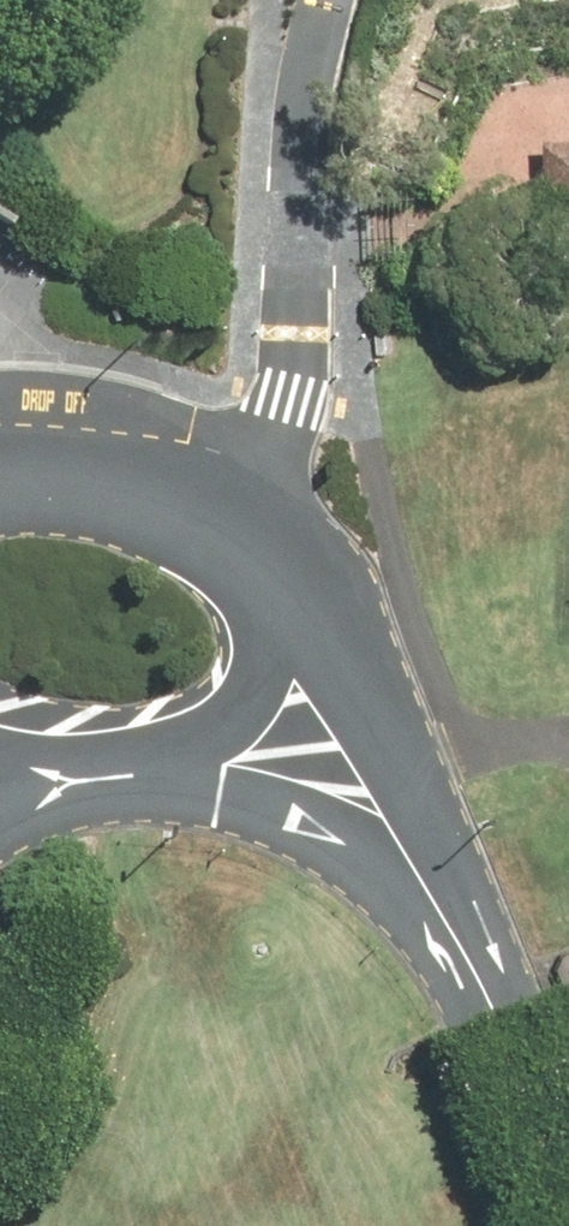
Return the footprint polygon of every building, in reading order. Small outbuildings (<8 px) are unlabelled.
[(546,179),(568,179),(568,132),(545,133),(546,179)] [(20,225),(24,215),(0,202),(0,212),(20,225)]
